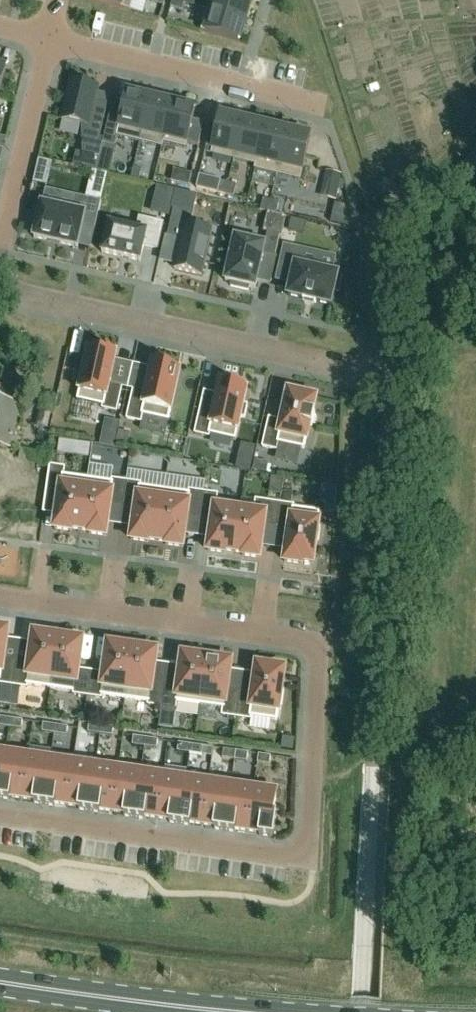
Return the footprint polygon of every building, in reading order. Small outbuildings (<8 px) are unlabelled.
[(130,10),(133,0),(94,0),(130,10)] [(185,3),(175,0),(173,0),(171,7),(183,10),(185,3)] [(246,20),(252,0),(215,0),(213,10),(208,8),(208,9),(246,20)] [(246,20),(208,9),(201,31),(240,42),(246,20)] [(0,67),(0,93),(0,92),(4,93),(8,77),(5,76),(7,69),(0,67)] [(98,88),(71,81),(62,120),(82,124),(83,154),(96,157),(108,103),(95,99),(98,88)] [(114,147),(117,137),(140,142),(150,98),(127,93),(121,117),(111,114),(104,145),(114,147)] [(150,98),(140,142),(162,147),(172,103),(150,98)] [(196,109),(172,103),(162,147),(163,148),(164,143),(186,148),(187,144),(199,146),(204,123),(193,120),(196,109)] [(234,160),(244,120),(221,115),(211,154),(234,160)] [(254,169),(255,170),(266,126),(244,120),(234,160),(256,165),(254,169)] [(288,131),(266,126),(255,170),(277,175),(288,131)] [(288,131),(277,175),(300,180),(318,184),(324,159),(306,155),(311,136),(288,131)] [(139,181),(142,169),(134,168),(131,179),(139,181)] [(94,171),(92,179),(106,183),(108,174),(94,171)] [(324,186),(338,189),(341,175),(327,172),(324,186)] [(226,195),(229,183),(221,181),(218,193),(226,195)] [(229,183),(226,195),(234,197),(237,185),(229,183)] [(78,248),(78,246),(82,226),(95,229),(101,201),(77,196),(73,211),(42,204),(41,210),(35,209),(30,231),(36,232),(35,236),(34,238),(36,238),(76,247),(78,248)] [(261,211),(268,213),(271,201),(263,199),(261,211)] [(271,201),(268,213),(276,214),(279,203),(271,201)] [(174,209),(167,236),(181,240),(174,269),(202,275),(212,231),(185,225),(188,212),(174,209)] [(140,261),(144,246),(158,249),(163,224),(140,218),(137,230),(109,223),(102,252),(140,261)] [(292,218),(289,230),(305,234),(307,222),(292,218)] [(236,234),(226,281),(232,282),(231,286),(249,290),(250,286),(256,288),(263,254),(275,257),(280,236),(268,233),(266,241),(236,234)] [(339,272),(297,263),(300,249),(285,246),(279,270),(293,273),(288,295),(331,305),(334,290),(339,292),(342,277),(338,276),(339,272)] [(103,408),(117,412),(122,388),(110,385),(117,353),(100,349),(100,352),(89,349),(77,400),(103,406),(103,408)] [(169,421),(180,370),(170,367),(170,365),(153,361),(146,393),(134,390),(127,419),(141,422),(143,415),(169,421)] [(220,381),(213,412),(201,409),(195,433),(210,437),(210,434),(236,440),(241,417),(245,418),(248,405),(244,404),(247,389),(237,387),(237,384),(220,381)] [(313,412),(316,398),(304,395),(305,393),(292,390),(291,392),(289,392),(282,421),(269,418),(263,447),(277,450),(279,443),(305,449),(310,425),(312,426),(315,413),(313,412)] [(10,447),(20,404),(0,400),(0,445),(10,447)] [(252,465),(237,461),(236,468),(250,472),(252,465)] [(269,464),(256,461),(253,470),(267,473),(269,464)] [(81,530),(88,478),(64,475),(65,468),(50,466),(46,495),(59,496),(55,529),(72,531),(72,529),(81,530)] [(111,504),(123,506),(127,481),(113,479),(112,482),(88,478),(81,530),(89,531),(89,534),(106,536),(111,504)] [(149,540),(157,541),(165,489),(141,486),(141,483),(127,481),(123,506),(136,507),(131,540),(148,542),(149,540)] [(189,493),(165,489),(157,541),(166,542),(166,545),(183,547),(185,535),(188,515),(200,517),(203,492),(190,490),(189,493)] [(225,551),(234,552),(241,505),(217,502),(218,495),(203,492),(200,517),(213,519),(208,551),(225,553),(225,551)] [(242,505),(241,505),(234,552),(243,553),(243,556),(260,558),(264,526),(277,528),(281,504),(256,500),(254,512),(241,510),(242,505)] [(337,505),(327,503),(326,512),(336,514),(337,508),(337,505)] [(294,506),(281,504),(277,528),(289,530),(285,562),(302,564),(302,562),(313,563),(316,540),(319,540),(321,527),(318,527),(320,512),(294,508),(294,506)] [(13,685),(17,661),(4,659),(8,629),(0,628),(0,683),(13,685)] [(28,685),(51,688),(58,637),(34,633),(29,663),(17,661),(13,685),(27,687),(28,685)] [(58,637),(51,688),(52,688),(53,679),(76,682),(74,694),(88,696),(91,672),(79,670),(83,640),(58,637)] [(125,699),(133,647),(108,644),(104,673),(91,672),(88,696),(102,698),(102,696),(125,699)] [(162,707),(166,682),(153,680),(157,651),(133,647),(125,699),(149,702),(148,705),(162,707)] [(177,701),(200,705),(207,658),(182,654),(178,684),(166,682),(162,707),(176,709),(177,701)] [(207,658),(200,705),(224,708),(223,715),(237,717),(240,694),(227,692),(232,661),(207,658)] [(281,692),(285,669),(257,665),(253,696),(240,694),(237,717),(251,719),(251,717),(277,721),(280,705),(282,706),(284,693),(281,692)] [(0,693),(0,704),(10,705),(12,695),(0,693)] [(9,727),(11,719),(0,717),(0,726),(9,727)] [(23,721),(11,719),(9,727),(22,729),(23,721)] [(55,734),(56,725),(43,723),(42,732),(55,734)] [(88,733),(101,734),(102,726),(89,724),(88,733)] [(67,736),(68,727),(56,725),(55,734),(67,736)] [(114,727),(102,726),(101,734),(113,736),(114,727)] [(133,745),(145,747),(146,738),(134,736),(134,737),(133,745)] [(158,740),(146,738),(145,747),(157,749),(158,740)] [(190,753),(191,745),(179,743),(178,751),(190,753)] [(191,745),(190,753),(202,755),(204,746),(191,745)] [(223,758),(235,760),(236,751),(214,748),(212,760),(222,761),(223,758)] [(236,751),(235,760),(247,762),(249,753),(236,751)] [(0,793),(0,798),(10,800),(10,797),(22,799),(28,757),(6,754),(0,793)] [(270,765),(271,756),(259,754),(258,763),(270,765)] [(28,757),(22,799),(34,801),(34,803),(44,804),(51,760),(28,757)] [(51,760),(44,804),(55,806),(55,804),(67,805),(73,763),(51,760)] [(73,763),(67,805),(79,807),(79,809),(90,811),(96,767),(73,763)] [(100,810),(112,812),(118,770),(96,767),(90,811),(100,813),(100,810)] [(118,770),(112,812),(124,814),(124,816),(135,817),(141,773),(118,770)] [(141,773),(135,817),(145,819),(146,817),(158,818),(164,776),(141,773)] [(180,824),(186,780),(164,776),(158,818),(170,820),(169,822),(180,824)] [(186,780),(180,824),(190,825),(191,823),(203,825),(209,783),(186,780)] [(225,830),(231,786),(209,783),(203,825),(215,827),(214,829),(225,830)] [(236,830),(248,831),(254,789),(231,786),(225,830),(235,832),(236,830)] [(254,789),(248,831),(260,833),(260,835),(273,837),(277,814),(274,814),(277,793),(254,789)]
